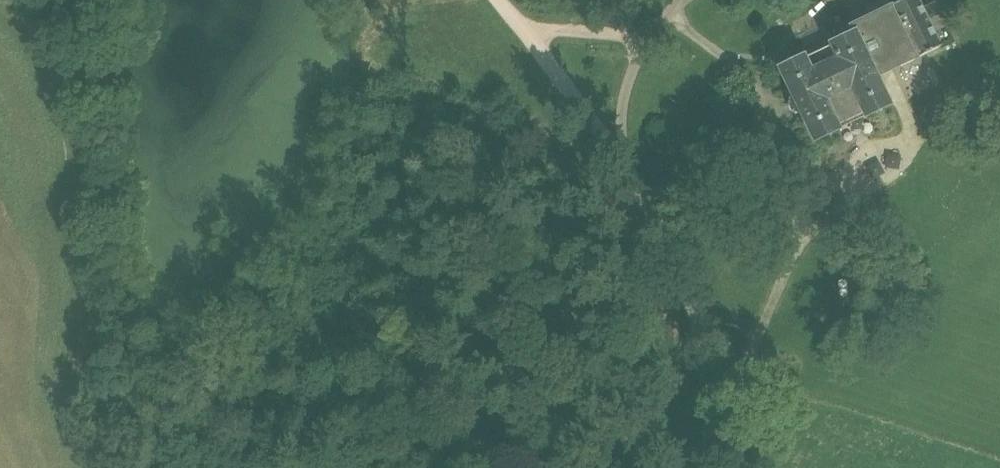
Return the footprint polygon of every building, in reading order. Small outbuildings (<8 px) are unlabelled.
[(817,139),(890,104),(878,78),(943,47),(935,31),(947,25),(937,5),(926,10),(921,0),(905,0),(852,25),(855,33),(783,68),(817,139)]
